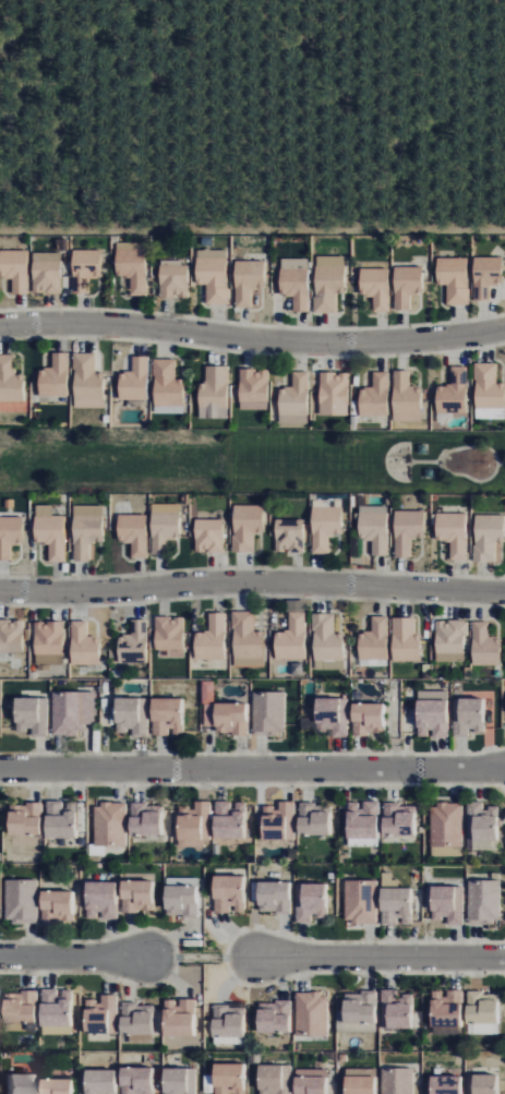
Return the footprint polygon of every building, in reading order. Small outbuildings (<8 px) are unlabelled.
[(74,250),(74,294),(89,294),(89,280),(97,280),(97,276),(103,276),(103,250),(74,250)] [(147,250),(147,296),(131,297),(130,279),(124,279),(124,276),(119,276),(119,250),(147,250)] [(28,251),(28,294),(13,294),(13,280),(7,280),(7,277),(0,277),(0,251),(28,251)] [(35,292),(35,254),(62,254),(62,292),(49,292),(35,292)] [(228,256),(228,303),(211,303),(211,286),(205,286),(205,282),(199,282),(199,256),(228,256)] [(476,257),(476,301),(492,301),(492,287),(498,287),(498,284),(504,284),(504,257),(476,257)] [(468,259),(468,304),(449,304),(449,289),(445,289),(445,285),(440,285),(440,259),(468,259)] [(237,262),(237,309),(254,309),(254,291),(260,291),(260,288),(265,288),(265,262),(237,262)] [(161,299),(161,266),(189,266),(189,299),(179,299),(161,299)] [(318,266),(318,313),(336,313),(336,293),(344,293),(347,293),(347,266),(318,266)] [(310,267),(310,314),(293,314),(293,298),(287,298),(287,294),(281,294),(281,267),(310,267)] [(396,267),(396,311),(412,311),(412,297),(419,297),(419,293),(424,293),(424,267),(396,267)] [(392,269),(392,313),(375,313),(375,299),(369,299),(369,296),(363,296),(363,269),(392,269)] [(69,396),(69,353),(53,353),(53,369),(47,369),(47,371),(41,371),(41,396),(69,396)] [(74,401),(74,354),(96,354),(96,373),(99,373),(106,373),(106,401),(74,401)] [(25,402),(0,402),(0,356),(15,356),(15,374),(20,374),(25,374),(25,402)] [(149,399),(149,357),(134,357),(134,372),(128,372),(128,374),(122,374),(122,399),(149,399)] [(155,407),(155,360),(177,360),(177,378),(180,378),(187,378),(187,407),(155,407)] [(501,383),(504,383),(504,411),(477,411),(477,364),(497,364),(497,383),(501,383)] [(230,407),(229,366),(208,366),(208,384),(204,384),(204,386),(201,386),(202,407),(230,407)] [(468,412),(468,369),(454,369),(454,384),(446,384),(446,386),(441,386),(441,412),(468,412)] [(242,401),(242,370),(260,370),(270,370),(270,401),(242,401)] [(309,414),(310,372),(294,372),(294,387),(288,387),(288,389),(282,389),(281,414),(309,414)] [(397,416),(397,372),(411,372),(411,386),(418,386),(418,388),(424,388),(424,416),(397,416)] [(323,416),(323,373),(339,373),(350,373),(350,416),(323,416)] [(390,416),(390,373),(375,373),(375,387),(369,387),(369,390),(363,390),(363,416),(390,416)] [(416,455),(416,444),(426,444),(426,455),(416,455)] [(422,479),(422,469),(433,469),(433,479),(422,479)] [(236,505),(236,552),(255,552),(255,531),(260,531),(265,531),(265,505),(236,505)] [(315,508),(315,552),(330,552),(330,536),(335,536),(335,533),(339,533),(344,533),(344,508),(315,508)] [(389,512),(389,555),(373,555),(373,541),(366,541),(366,538),(361,538),(361,512),(389,512)] [(154,513),(154,556),(169,556),(169,540),(173,540),(173,538),(178,538),(182,538),(182,513),(154,513)] [(397,513),(397,556),(412,556),(412,540),(419,540),(419,538),(426,538),(425,513),(397,513)] [(468,514),(468,558),(452,558),(452,542),(445,542),(445,540),(438,540),(438,514),(468,514)] [(148,515),(148,558),(133,558),(133,543),(128,543),(128,541),(120,541),(120,515),(148,515)] [(478,562),(496,562),(496,542),(501,542),(504,542),(504,516),(478,516),(478,562)] [(12,561),(12,545),(17,545),(17,543),(25,543),(24,517),(0,517),(0,561),(12,561)] [(65,517),(67,561),(50,561),(50,544),(46,544),(46,541),(43,541),(37,541),(37,517),(65,517)] [(76,518),(76,561),(92,561),(92,544),(96,544),(96,542),(99,542),(105,542),(105,517),(76,518)] [(197,552),(197,519),(226,519),(226,552),(208,552),(197,552)] [(278,552),(278,519),(305,519),(305,552),(288,552),(278,552)] [(235,658),(233,612),(255,612),(255,632),(258,632),(264,632),(264,658),(235,658)] [(226,659),(226,613),(211,613),(211,630),(205,630),(205,634),(199,634),(199,659),(226,659)] [(305,659),(305,613),(291,613),(291,630),(286,630),(286,634),(278,634),(278,659),(305,659)] [(315,660),(314,614),(336,614),(336,634),(339,634),(345,634),(345,660),(315,660)] [(387,659),(388,616),(373,616),(373,632),(366,632),(366,634),(361,634),(361,659),(387,659)] [(157,649),(157,617),(175,617),(184,617),(184,649),(157,649)] [(395,660),(395,618),(416,618),(416,633),(418,633),(418,635),(422,635),(422,660),(395,660)] [(23,652),(0,653),(0,621),(13,621),(23,621),(23,652)] [(73,663),(73,621),(88,621),(88,637),(96,637),(96,639),(101,639),(101,663),(73,663)] [(147,662),(147,621),(132,621),(132,636),(128,636),(128,639),(120,639),(120,662),(147,662)] [(465,652),(465,621),(447,621),(436,621),(437,652),(465,652)] [(64,653),(64,622),(47,622),(36,622),(36,653),(64,653)] [(474,664),(474,622),(489,622),(490,637),(496,637),(496,639),(502,639),(502,664),(474,664)] [(213,681),(202,681),(202,727),(219,727),(219,735),(245,735),(245,703),(213,703),(213,681)] [(94,691),(52,692),(53,735),(85,735),(84,724),(95,724),(94,691)] [(430,737),(430,738),(446,737),(446,691),(415,691),(416,737),(430,737)] [(252,733),(283,734),(284,692),(252,692),(252,733)] [(47,737),(48,699),(14,698),(13,730),(31,730),(31,737),(47,737)] [(338,699),(315,698),(314,731),(332,731),(332,738),(347,738),(347,723),(338,722),(338,699)] [(482,699),(455,698),(454,737),(468,737),(468,731),(481,732),(482,699)] [(146,699),(114,699),(115,732),(132,732),(132,736),(147,736),(146,699)] [(350,734),(381,735),(382,704),(351,703),(350,734)] [(209,802),(194,801),(194,808),(177,807),(177,845),(208,845),(209,802)] [(212,838),(243,839),(243,803),(232,803),(232,802),(213,801),(212,838)] [(347,846),(377,845),(376,801),(361,802),(346,802),(347,846)] [(261,841),(285,840),(285,821),(294,820),(293,802),(278,802),(278,807),(261,808),(261,841)] [(470,850),(496,849),(495,808),(482,808),(481,802),(469,802),(470,850)] [(93,804),(94,848),(95,848),(95,856),(104,855),(104,847),(125,847),(124,803),(93,804)] [(7,804),(6,834),(39,835),(40,804),(7,804)] [(128,805),(129,836),(161,835),(160,804),(128,805)] [(382,804),(381,835),(412,836),(413,805),(382,804)] [(430,804),(431,856),(462,856),(461,804),(430,804)] [(298,805),(297,834),(327,835),(328,806),(298,805)] [(242,876),(212,877),(213,914),(232,913),(243,912),(242,876)] [(197,878),(164,878),(163,917),(196,917),(197,878)] [(4,923),(35,923),(36,880),(5,880),(4,923)] [(468,924),(500,923),(500,880),(467,881),(468,924)] [(150,881),(120,881),(121,913),(151,912),(150,881)] [(376,924),(376,881),(344,881),(344,924),(376,924)] [(114,882),(84,882),(85,919),(99,918),(99,920),(115,919),(114,882)] [(289,882),(256,883),(256,913),(289,912),(289,882)] [(297,922),(311,923),(311,917),(325,917),(325,884),(298,884),(297,922)] [(462,926),(463,887),(430,886),(429,920),(447,920),(447,926),(462,926)] [(380,925),(411,924),(411,889),(379,889),(380,925)] [(71,892),(39,892),(40,923),(71,923),(71,892)] [(40,1035),(70,1035),(70,990),(59,990),(59,989),(40,989),(40,1035)] [(411,1029),(410,995),(394,995),(394,990),(382,990),(383,1029),(411,1029)] [(429,1027),(459,1028),(460,991),(444,991),(444,992),(430,991),(429,1027)] [(466,1034),(496,1034),(497,1000),(483,1000),(483,992),(466,991),(466,1034)] [(34,992),(2,993),(3,1023),(35,1023),(34,992)] [(341,1023),(373,1023),(374,993),(342,992),(341,1023)] [(295,994),(295,1037),(327,1036),(327,993),(295,994)] [(116,995),(101,995),(101,1001),(84,1001),(83,1034),(116,1034),(116,995)] [(193,1000),(177,1000),(177,1001),(163,1000),(162,1036),(192,1037),(193,1000)] [(257,1002),(256,1033),(288,1034),(289,1003),(257,1002)] [(151,1035),(150,1004),(120,1005),(120,1035),(151,1035)] [(242,1044),(243,1005),(212,1004),(212,1043),(242,1044)] [(244,1065),(214,1064),(213,1093),(243,1093),(244,1065)] [(290,1093),(288,1093),(288,1066),(258,1065),(257,1093),(290,1093)] [(119,1068),(120,1093),(151,1093),(150,1068),(119,1068)] [(196,1069),(163,1069),(162,1093),(196,1093),(196,1069)] [(295,1069),(294,1093),(325,1093),(326,1070),(295,1069)] [(381,1069),(381,1093),(413,1093),(412,1069),(381,1069)] [(84,1070),(83,1093),(114,1093),(114,1070),(84,1070)] [(3,1075),(3,1093),(36,1093),(37,1075),(3,1075)] [(466,1093),(496,1093),(495,1075),(470,1075),(471,1093),(466,1093)] [(430,1076),(429,1093),(460,1093),(460,1077),(430,1076)] [(40,1079),(40,1093),(70,1093),(71,1080),(40,1079)]
